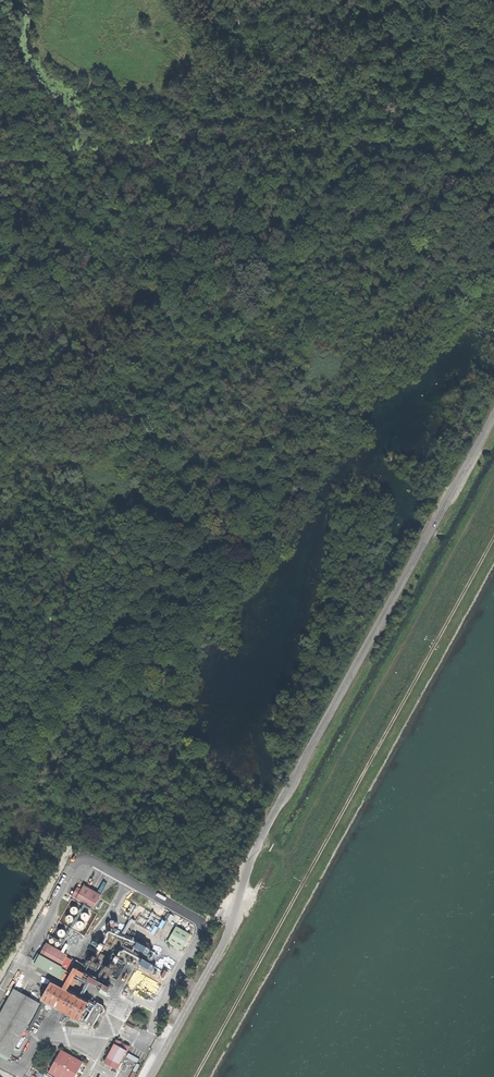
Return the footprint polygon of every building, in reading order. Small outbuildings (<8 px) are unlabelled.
[(74,894),(95,906),(100,898),(79,886),(74,894)] [(79,906),(75,905),(72,907),(72,911),(74,914),(78,914),(81,912),(81,908),(79,906)] [(152,927),(156,929),(166,910),(162,908),(152,927)] [(89,911),(85,911),(83,913),(82,916),(85,919),(88,920),(91,917),(91,914),(89,911)] [(74,914),(70,914),(67,916),(67,919),(69,922),(73,922),(76,920),(76,917),(74,914)] [(84,920),(81,919),(78,922),(77,925),(80,928),(83,928),(86,926),(86,922),(84,920)] [(108,926),(114,929),(116,924),(110,921),(108,926)] [(168,941),(183,949),(192,933),(177,925),(168,941)] [(65,928),(62,928),(59,930),(59,934),(61,936),(65,937),(67,934),(68,931),(65,928)] [(89,981),(92,975),(99,961),(97,960),(113,930),(111,928),(95,958),(90,956),(87,963),(91,965),(87,973),(82,970),(86,964),(77,959),(74,965),(76,966),(73,972),(89,981)] [(109,943),(119,948),(127,933),(117,928),(109,943)] [(90,942),(88,949),(97,952),(100,946),(90,942)] [(139,943),(133,955),(160,970),(163,966),(164,964),(162,963),(165,957),(139,943)] [(50,947),(45,956),(40,966),(64,979),(69,969),(63,966),(66,960),(68,956),(50,947)] [(166,967),(163,966),(160,970),(133,955),(132,956),(138,959),(137,961),(161,974),(166,967)] [(103,988),(102,989),(109,993),(112,986),(106,983),(111,974),(113,976),(117,969),(115,968),(119,960),(114,957),(109,965),(108,964),(104,971),(106,972),(98,985),(103,988)] [(72,963),(66,960),(63,966),(69,969),(72,963)] [(130,972),(133,969),(128,964),(125,967),(130,972)] [(78,979),(68,974),(65,980),(75,985),(78,979)] [(179,985),(183,987),(188,976),(184,975),(179,985)] [(28,979),(21,991),(28,995),(34,983),(28,979)] [(52,982),(43,999),(48,1002),(54,1005),(94,1027),(98,1019),(103,1010),(93,1005),(52,982)] [(10,1058),(41,1003),(28,995),(21,991),(15,988),(13,991),(11,995),(0,1015),(0,1052),(10,1058)] [(115,1006),(122,1010),(126,1002),(119,999),(115,1006)] [(96,1000),(93,1005),(103,1010),(105,1012),(108,1007),(96,1000)] [(54,1005),(48,1002),(46,1006),(52,1010),(54,1005)] [(116,1044),(106,1062),(118,1070),(128,1050),(130,1047),(127,1044),(120,1041),(117,1041),(115,1043),(116,1044)] [(84,1062),(81,1061),(82,1058),(80,1057),(81,1053),(80,1052),(78,1056),(71,1052),(72,1048),(69,1047),(68,1050),(66,1049),(64,1052),(62,1050),(50,1073),(58,1076),(76,1076),(84,1062)]
